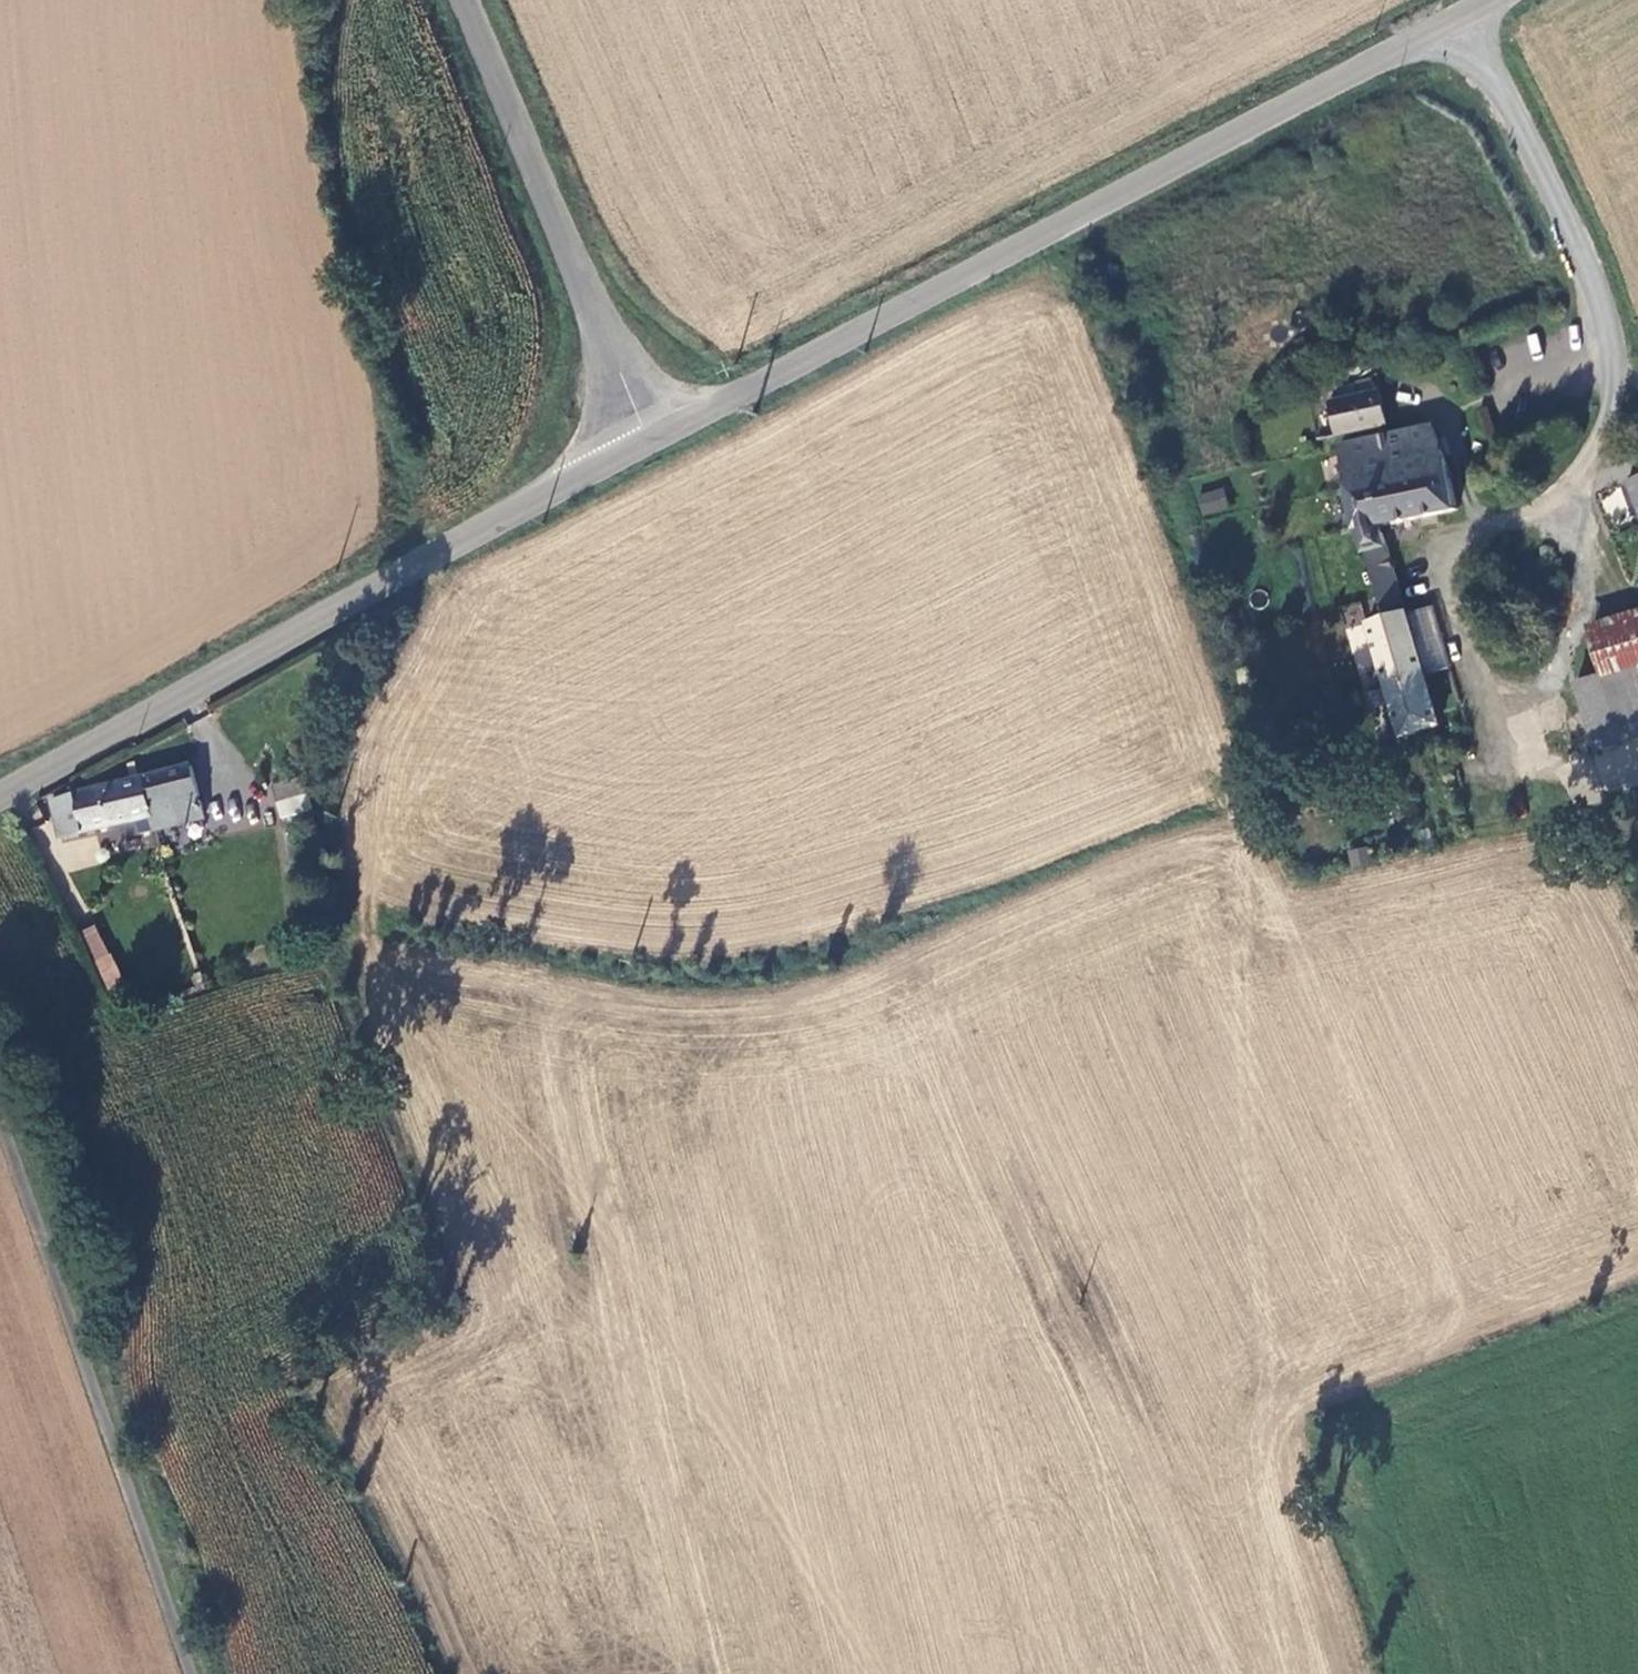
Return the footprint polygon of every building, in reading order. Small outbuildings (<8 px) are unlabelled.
[(1331,404),(1339,437),(1388,425),(1380,393),(1331,404)] [(1460,507),(1448,464),(1431,426),(1339,450),(1367,552),(1389,620),(1369,626),(1405,735),(1444,723),(1381,526),(1460,507)] [(1628,482),(1637,507),(1637,478),(1628,482)] [(1196,495),(1202,516),(1229,507),(1223,487),(1196,495)] [(1579,687),(1598,743),(1637,730),(1637,617),(1589,633),(1603,678),(1579,687)] [(194,765),(142,777),(151,818),(155,832),(207,820),(194,765)] [(151,818),(142,777),(50,799),(60,840),(151,818)] [(305,794),(301,778),(274,785),(278,801),(305,794)] [(305,794),(278,801),(281,817),(309,810),(305,794)] [(83,931),(107,985),(120,980),(95,925),(83,931)] [(198,943),(187,945),(188,953),(200,950),(198,943)]
